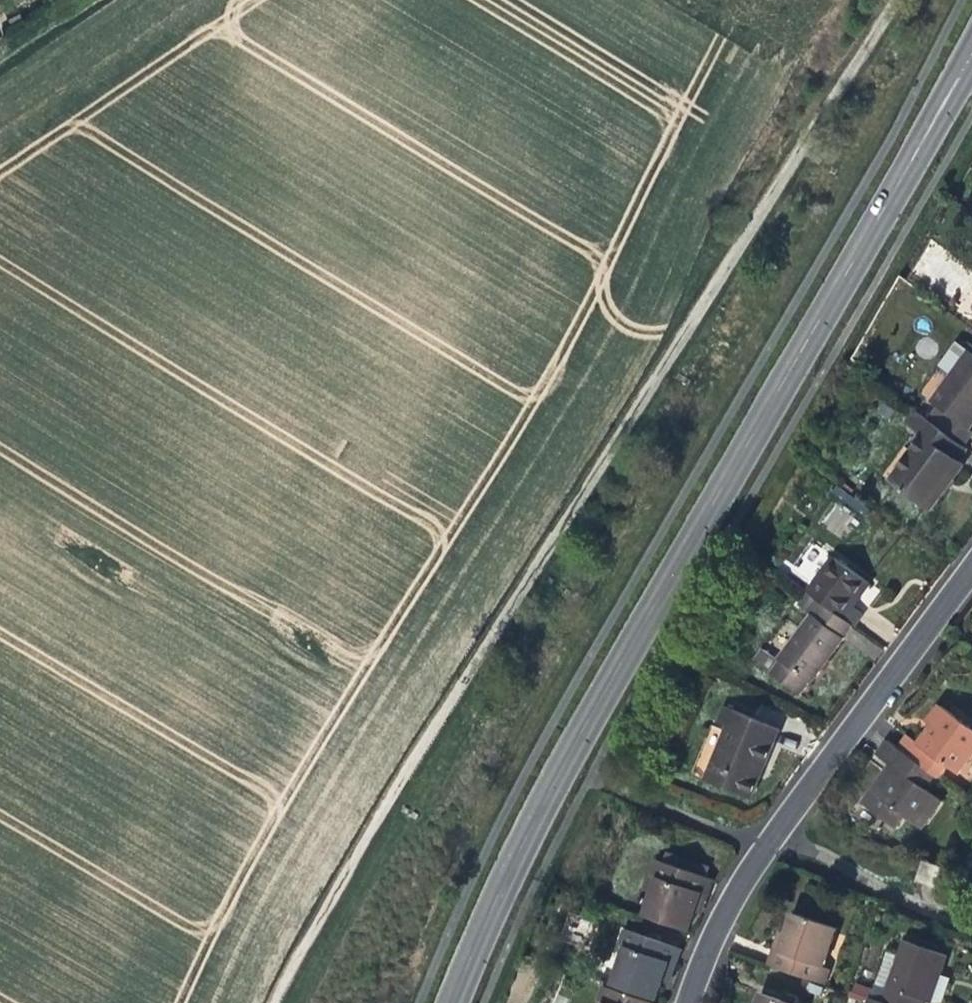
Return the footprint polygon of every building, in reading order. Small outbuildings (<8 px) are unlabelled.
[(931,369),(942,378),(960,355),(948,346),(931,369)] [(920,426),(952,450),(963,436),(958,433),(971,415),(971,364),(960,355),(942,378),(922,405),(931,412),(920,426)] [(953,451),(952,450),(920,426),(905,414),(895,427),(911,438),(898,455),(904,459),(883,488),(916,513),(936,487),(951,467),(945,463),(953,451)] [(877,483),(883,488),(904,459),(898,455),(877,483)] [(815,594),(806,606),(833,626),(836,628),(844,616),(835,609),(848,592),(862,573),(828,547),(801,583),(815,594)] [(824,638),(833,626),(806,606),(804,604),(760,662),(763,664),(755,676),(781,696),(790,685),(793,687),(815,657),(827,640),(824,638)] [(763,664),(760,662),(747,653),(738,664),(755,676),(763,664)] [(896,734),(887,746),(921,771),(925,774),(933,762),(945,771),(971,734),(929,703),(917,720),(921,723),(916,730),(907,742),(896,734)] [(691,777),(731,795),(734,796),(753,754),(763,732),(710,710),(701,729),(711,733),(691,777)] [(910,784),(921,771),(887,746),(876,737),(865,751),(884,765),(878,773),(874,770),(864,783),(851,801),(880,824),(889,812),(905,824),(927,796),(910,784)] [(642,875),(650,878),(655,863),(648,861),(642,875)] [(898,884),(919,893),(928,868),(906,861),(898,884)] [(677,930),(683,914),(690,895),(696,897),(702,880),(655,863),(650,878),(636,915),(677,930)] [(694,903),(696,897),(690,895),(683,914),(689,917),(694,903)] [(757,963),(807,980),(812,967),(827,927),(783,912),(776,932),(771,948),(764,946),(757,963)] [(768,933),(764,946),(771,948),(776,932),(770,930),(768,933)] [(611,946),(618,948),(624,934),(617,932),(611,946)] [(647,1000),(653,984),(660,964),(666,966),(672,950),(624,934),(618,948),(604,986),(647,1000)] [(872,1002),(873,1002),(910,1002),(911,1001),(916,1002),(918,1002),(925,984),(935,957),(895,942),(872,1002)] [(663,976),(666,966),(660,964),(653,984),(659,986),(663,976)] [(820,969),(812,967),(807,980),(814,983),(820,969)] [(593,1002),(597,1002),(602,989),(595,987),(589,1002),(593,1002)] [(602,989),(597,1002),(642,1002),(602,989)] [(786,1000),(775,996),(754,989),(749,1002),(792,1002),(786,1000)] [(777,990),(775,996),(786,1000),(788,994),(777,990)]
